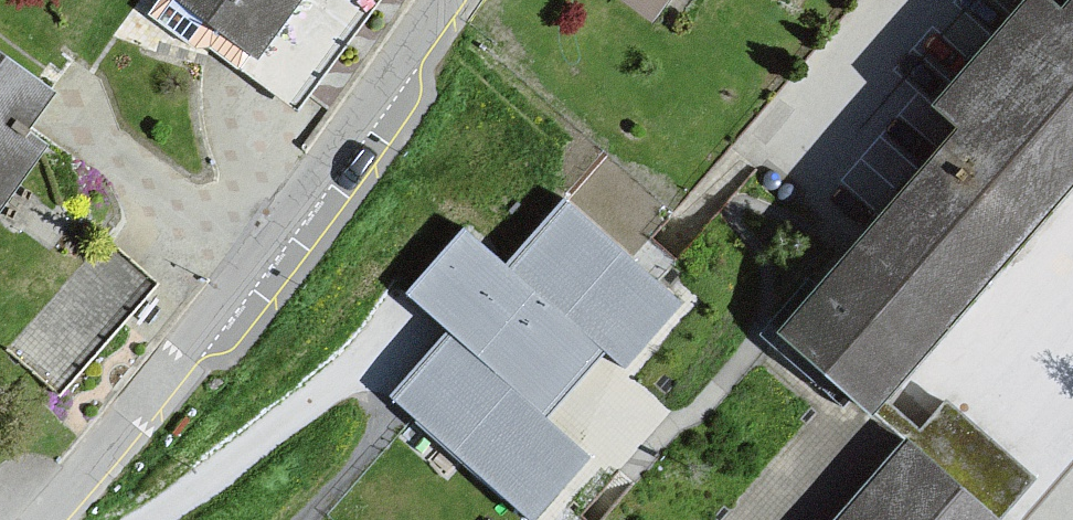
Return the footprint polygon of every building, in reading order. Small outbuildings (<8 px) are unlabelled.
[(259,60),(303,1),(301,0),(179,0),(259,60)] [(657,16),(668,0),(635,0),(657,16)] [(952,120),(775,327),(876,413),(1072,182),(1072,0),(1015,0),(929,100),(952,120)] [(53,145),(24,123),(51,89),(0,50),(0,214),(53,145)] [(464,207),(396,280),(440,320),(383,383),(532,519),(598,448),(550,404),(605,345),(618,358),(680,291),(571,192),(515,253),(464,207)] [(155,279),(106,237),(10,350),(58,391),(155,279)] [(949,388),(924,416),(1001,484),(1026,456),(949,388)] [(814,519),(1010,519),(900,423),(814,519)]
